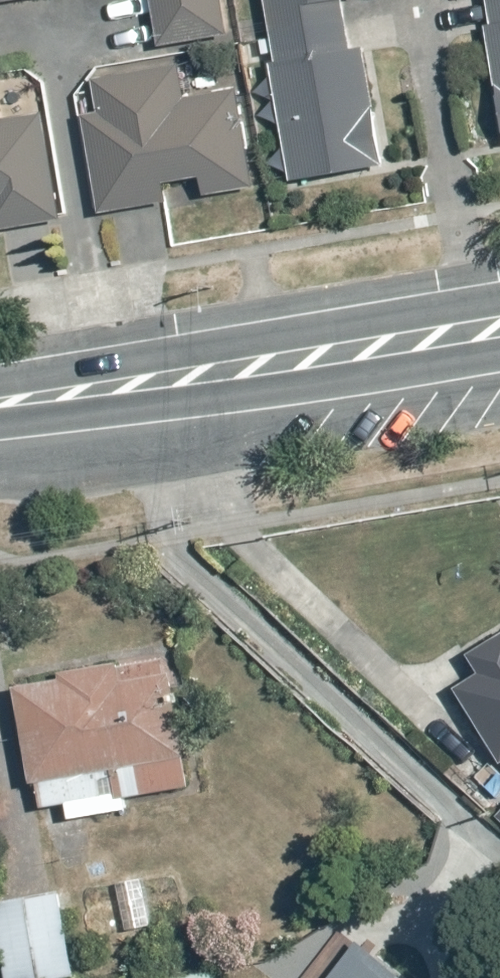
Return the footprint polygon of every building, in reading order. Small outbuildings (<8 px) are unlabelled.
[(157,48),(228,37),(221,0),(149,0),(157,48)] [(275,63),(270,64),(290,183),(381,167),(363,53),(350,54),(343,1),(349,0),(264,0),(275,63)] [(499,110),(499,0),(482,0),(499,110)] [(83,115),(99,214),(253,191),(236,93),(182,98),(177,68),(93,82),(97,113),(83,115)] [(62,222),(43,116),(1,121),(0,116),(0,231),(62,222)] [(455,689),(492,761),(499,757),(499,635),(467,652),(480,676),(455,689)] [(168,662),(13,686),(28,783),(33,783),(38,809),(65,805),(68,825),(132,815),(129,796),(188,787),(168,662)] [(148,869),(115,877),(123,930),(157,924),(148,869)] [(0,896),(0,951),(3,977),(74,977),(63,888),(0,896)] [(357,938),(325,977),(407,977),(357,938)]
